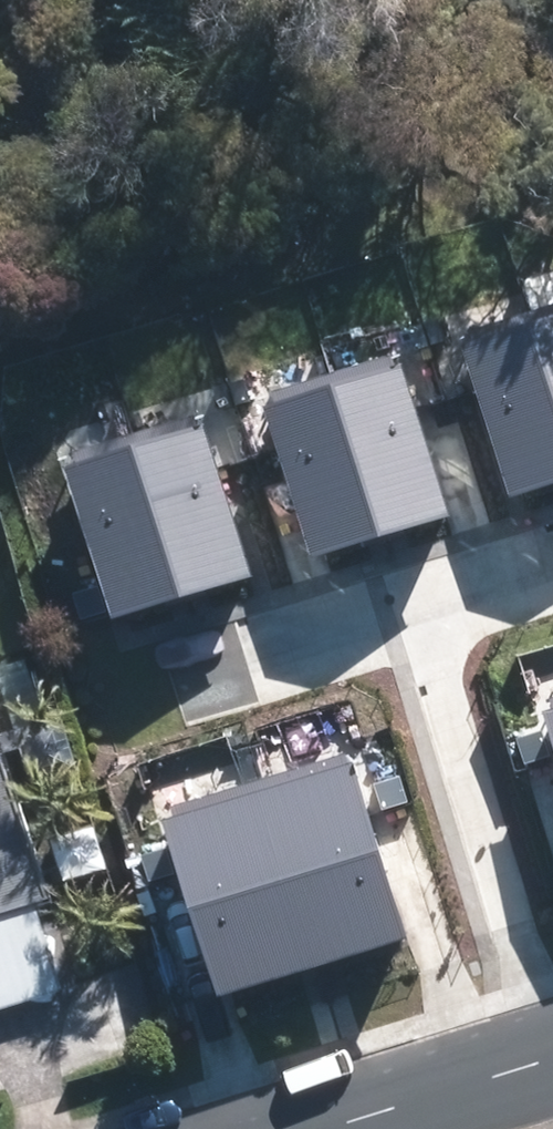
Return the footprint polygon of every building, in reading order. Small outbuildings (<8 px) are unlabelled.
[(529,316),(552,398),(552,309),(529,316)] [(529,316),(457,336),(495,470),(552,453),(552,398),(529,316)] [(367,514),(429,495),(387,354),(326,372),(367,514)] [(326,372),(252,393),(294,535),(367,514),(326,372)] [(177,574),(243,553),(195,408),(130,430),(177,574)] [(177,574),(130,430),(61,452),(109,597),(177,574)] [(543,700),(552,732),(552,697),(543,700)] [(305,933),(389,906),(338,746),(254,772),(305,933)] [(218,961),(305,933),(254,772),(166,800),(218,961)] [(34,905),(0,801),(0,916),(34,905)] [(0,924),(0,1015),(53,998),(26,915),(0,924)]
